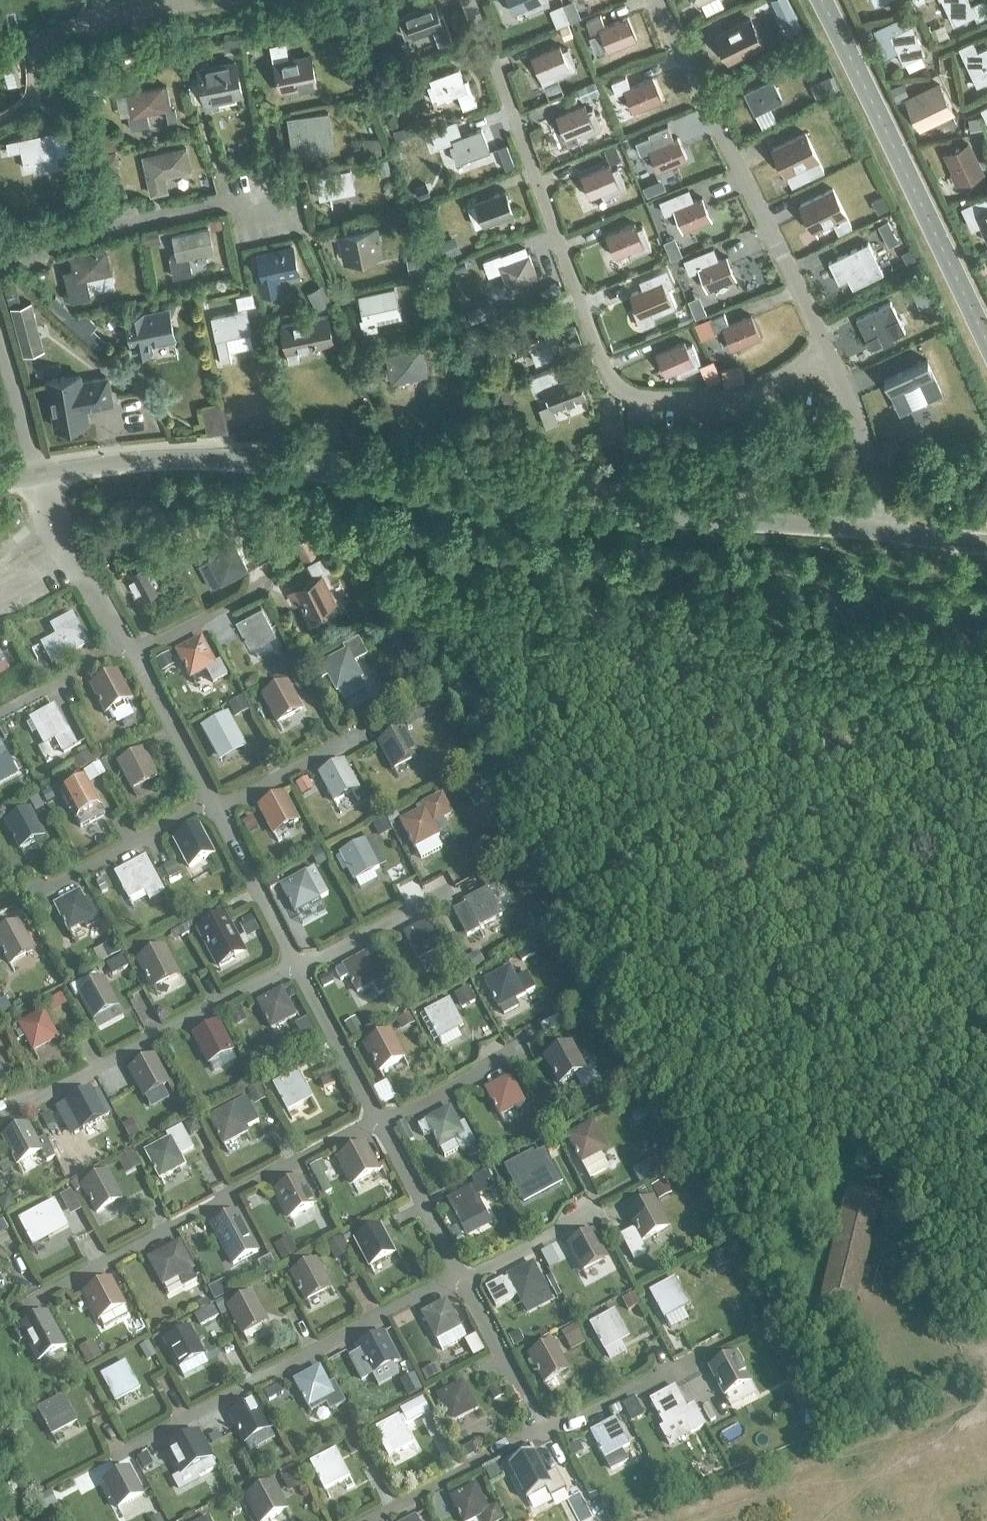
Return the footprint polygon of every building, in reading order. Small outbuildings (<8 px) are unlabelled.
[(513,13),(524,8),(526,14),(549,4),(548,0),(508,0),(513,13)] [(706,14),(724,5),(721,0),(699,0),(706,14)] [(764,11),(776,5),(773,0),(760,0),(764,11)] [(954,24),(968,17),(971,24),(986,17),(986,5),(984,0),(981,0),(970,5),(967,0),(942,0),(954,24)] [(442,15),(438,16),(434,3),(405,14),(398,17),(405,37),(412,34),(413,36),(432,29),(438,44),(451,40),(442,15)] [(627,17),(605,26),(600,15),(586,21),(590,33),(599,29),(608,50),(636,38),(627,17)] [(716,36),(729,61),(763,44),(750,19),(716,36)] [(891,36),(903,63),(924,53),(911,26),(891,36)] [(242,50),(241,38),(225,39),(225,51),(242,50)] [(978,53),(973,41),(959,48),(977,85),(986,81),(986,48),(978,53)] [(310,57),(288,61),(285,43),(272,45),(280,86),(315,79),(310,57)] [(568,47),(561,51),(559,46),(532,57),(546,82),(554,79),(578,69),(568,47)] [(208,109),(219,107),(217,99),(242,94),(235,62),(200,69),(202,78),(189,81),(194,104),(207,101),(208,109)] [(468,80),(464,81),(458,68),(433,78),(435,83),(431,85),(436,99),(440,97),(441,100),(457,94),(463,110),(477,104),(468,80)] [(652,78),(630,87),(625,76),(611,82),(616,94),(624,90),(633,111),(661,99),(652,78)] [(745,92),(755,112),(781,99),(771,79),(745,92)] [(176,108),(172,109),(167,85),(128,94),(132,114),(128,115),(131,129),(150,125),(147,113),(166,109),(169,122),(178,120),(176,108)] [(908,101),(920,127),(951,112),(939,86),(908,101)] [(593,108),(586,110),(584,105),(557,116),(565,137),(577,132),(580,138),(602,129),(593,108)] [(292,117),(297,147),(307,145),(306,139),(331,135),(328,112),(292,117)] [(481,130),(461,137),(456,122),(432,131),(438,147),(449,143),(456,161),(460,159),(461,161),(488,151),(481,130)] [(33,160),(59,155),(54,132),(6,142),(8,153),(20,150),(24,169),(35,167),(33,160)] [(810,177),(823,170),(805,133),(772,149),(785,174),(805,165),(810,177)] [(677,137),(655,147),(650,136),(635,142),(640,154),(649,150),(658,171),(686,159),(677,137)] [(382,156),(383,138),(364,138),(364,156),(382,156)] [(968,146),(952,153),(947,141),(930,149),(936,161),(948,155),(961,182),(981,172),(968,146)] [(143,157),(151,196),(170,192),(166,176),(191,170),(186,148),(143,157)] [(103,153),(105,168),(121,166),(118,150),(103,153)] [(618,167),(611,170),(609,164),(582,176),(590,196),(602,192),(604,198),(627,188),(618,167)] [(315,177),(319,199),(354,192),(349,170),(315,177)] [(838,232),(851,226),(832,188),(800,205),(812,230),(832,221),(838,232)] [(484,223),(484,224),(512,213),(504,193),(477,203),(477,204),(470,207),(477,225),(484,223)] [(702,197),(679,206),(675,195),(660,201),(665,213),(674,210),(682,230),(711,219),(702,197)] [(962,207),(972,228),(980,225),(986,239),(986,196),(979,200),(979,199),(962,207)] [(643,226),(636,229),(634,224),(607,235),(615,256),(627,251),(629,257),(652,248),(643,226)] [(169,255),(174,278),(193,274),(189,256),(212,251),(207,229),(173,236),(176,254),(169,255)] [(340,236),(344,258),(379,251),(374,229),(340,236)] [(258,257),(266,294),(276,291),(273,276),(297,271),(293,248),(258,257)] [(500,255),(484,261),(489,275),(501,270),(507,287),(537,276),(528,253),(527,249),(518,252),(516,249),(500,255)] [(828,262),(838,282),(865,269),(855,249),(828,262)] [(63,272),(70,302),(90,297),(86,279),(110,273),(105,251),(70,258),(73,270),(63,272)] [(726,256),(704,265),(699,254),(685,260),(690,272),(698,269),(707,289),(735,278),(726,256)] [(421,256),(407,258),(410,276),(424,274),(421,256)] [(668,284),(661,287),(659,283),(632,295),(640,315),(652,310),(654,316),(677,306),(668,284)] [(19,300),(15,287),(6,289),(9,303),(19,300)] [(360,318),(363,332),(377,329),(374,316),(398,311),(394,288),(359,296),(363,317),(360,318)] [(57,294),(48,303),(63,319),(76,316),(57,294)] [(11,307),(24,356),(46,350),(33,301),(11,307)] [(896,309),(887,314),(883,306),(856,319),(866,339),(892,326),(892,324),(901,319),(896,309)] [(129,329),(134,354),(151,351),(148,336),(172,331),(167,309),(133,316),(135,328),(129,329)] [(211,318),(220,364),(231,362),(228,351),(253,345),(246,310),(211,318)] [(64,320),(98,352),(108,341),(94,329),(98,325),(86,314),(64,320)] [(751,315),(728,325),(724,314),(709,320),(714,332),(723,328),(731,349),(759,337),(751,315)] [(280,325),(288,363),(298,361),(295,345),(320,340),(335,337),(330,315),(280,325)] [(523,327),(530,348),(558,337),(550,317),(523,327)] [(692,344),(686,347),(684,341),(656,354),(665,375),(676,371),(678,376),(701,366),(692,344)] [(399,375),(400,381),(426,375),(420,348),(385,355),(390,377),(399,375)] [(926,353),(883,374),(894,396),(922,383),(926,392),(941,385),(926,353)] [(576,374),(558,381),(553,368),(528,378),(533,392),(545,387),(553,409),(585,397),(576,374)] [(80,385),(79,379),(46,385),(55,432),(88,426),(85,411),(111,406),(106,380),(80,385)] [(222,403),(202,407),(208,435),(227,431),(222,403)] [(208,559),(221,584),(248,570),(235,546),(208,559)] [(125,571),(139,599),(164,586),(150,558),(125,571)] [(311,615),(335,602),(321,576),(288,594),(295,605),(303,601),(311,615)] [(236,621),(250,648),(276,634),(262,608),(236,621)] [(41,645),(52,664),(88,645),(72,615),(50,627),(55,637),(41,645)] [(372,668),(359,675),(353,664),(368,657),(359,639),(339,649),(343,656),(315,671),(320,680),(328,676),(337,693),(375,673),(372,668)] [(221,661),(214,665),(201,640),(177,653),(191,679),(207,671),(214,684),(229,676),(221,661)] [(9,679),(4,669),(0,671),(0,682),(9,679)] [(92,686),(106,713),(130,700),(116,674),(92,686)] [(264,698),(278,724),(302,712),(288,685),(264,698)] [(68,731),(68,732),(54,707),(29,720),(44,747),(55,740),(63,754),(77,747),(68,731)] [(423,707),(402,717),(406,726),(427,716),(423,707)] [(203,730),(217,756),(242,743),(228,717),(203,730)] [(380,745),(394,771),(418,758),(404,732),(380,745)] [(9,764),(0,747),(0,769),(9,764)] [(118,764),(132,791),(155,778),(141,751),(118,764)] [(361,786),(357,787),(345,764),(321,776),(335,803),(351,794),(355,801),(366,795),(361,786)] [(62,794),(80,829),(104,816),(85,781),(62,794)] [(259,809),(273,835),(298,822),(284,796),(259,809)] [(402,824),(416,850),(440,837),(433,825),(451,815),(442,797),(418,810),(420,814),(402,824)] [(5,824),(19,851),(43,838),(29,811),(5,824)] [(175,842),(189,869),(213,856),(199,829),(175,842)] [(341,856),(355,882),(380,869),(366,843),(341,856)] [(149,901),(164,893),(145,858),(115,874),(129,901),(145,892),(149,901)] [(163,868),(170,880),(182,874),(175,862),(163,868)] [(281,887),(295,913),(320,900),(306,874),(281,887)] [(464,904),(478,929),(502,917),(489,891),(464,904)] [(55,906),(69,933),(93,920),(79,893),(55,906)] [(199,931),(219,969),(244,955),(224,918),(199,931)] [(404,936),(418,961),(442,948),(429,923),(404,936)] [(9,965),(34,952),(19,925),(0,936),(0,948),(9,965)] [(138,963),(152,989),(177,976),(163,950),(138,963)] [(344,968),(358,993),(382,980),(368,955),(344,968)] [(107,965),(113,976),(129,968),(123,957),(107,965)] [(527,974),(516,979),(511,969),(486,982),(500,1009),(501,1008),(504,1015),(520,1007),(516,1000),(525,996),(524,995),(535,989),(527,974)] [(104,982),(101,983),(96,975),(70,989),(75,999),(80,996),(93,1020),(117,1007),(104,982)] [(257,1004),(271,1030),(295,1017),(281,992),(257,1004)] [(425,1014),(439,1041),(464,1028),(450,1001),(425,1014)] [(19,1026),(33,1052),(57,1039),(44,1014),(19,1026)] [(194,1038),(208,1064),(232,1051),(219,1025),(194,1038)] [(366,1046),(380,1073),(404,1060),(390,1033),(366,1046)] [(546,1059),(561,1086),(585,1073),(571,1046),(546,1059)] [(129,1072),(143,1098),(168,1085),(154,1059),(129,1072)] [(273,1086),(287,1113),(312,1100),(298,1073),(273,1086)] [(486,1091),(500,1118),(525,1105),(511,1078),(486,1091)] [(67,1105),(80,1131),(105,1118),(91,1092),(67,1105)] [(210,1120),(224,1147),(248,1133),(234,1107),(210,1120)] [(465,1124),(459,1127),(450,1110),(426,1123),(426,1124),(418,1128),(424,1139),(432,1134),(440,1149),(441,1149),(445,1158),(459,1150),(461,1153),(476,1145),(465,1124)] [(398,1129),(406,1145),(415,1141),(407,1124),(398,1129)] [(568,1138),(590,1179),(609,1169),(601,1154),(607,1151),(593,1125),(568,1138)] [(46,1138),(37,1143),(28,1126),(3,1139),(17,1165),(41,1152),(47,1163),(56,1158),(46,1138)] [(146,1154),(160,1180),(184,1167),(170,1141),(146,1154)] [(386,1162),(375,1168),(372,1162),(380,1157),(373,1142),(339,1160),(354,1187),(378,1174),(377,1172),(383,1169),(387,1177),(392,1174),(386,1162)] [(508,1170),(522,1196),(546,1183),(532,1157),(508,1170)] [(310,1167),(323,1197),(333,1193),(326,1176),(329,1175),(323,1162),(310,1167)] [(448,1202),(463,1228),(487,1215),(477,1198),(496,1188),(488,1171),(472,1179),(475,1185),(472,1187),(473,1189),(448,1202)] [(83,1187),(97,1214),(122,1201),(108,1174),(83,1187)] [(275,1194),(290,1222),(314,1209),(300,1181),(275,1194)] [(621,1237),(634,1261),(647,1253),(641,1242),(667,1228),(654,1202),(629,1215),(637,1229),(621,1237)] [(19,1221),(33,1248),(57,1235),(43,1208),(19,1221)] [(212,1228),(232,1267),(257,1254),(236,1215),(212,1228)] [(356,1241),(370,1268),(395,1255),(380,1228),(356,1241)] [(569,1247),(583,1273),(607,1260),(593,1234),(569,1247)] [(193,1273),(187,1276),(173,1248),(148,1261),(162,1289),(180,1280),(184,1288),(197,1281),(193,1273)] [(292,1275),(306,1302),(331,1289),(316,1262),(292,1275)] [(509,1278),(523,1305),(547,1292),(534,1265),(509,1278)] [(650,1293),(665,1320),(690,1307),(675,1280),(650,1293)] [(85,1295),(103,1330),(128,1317),(109,1282),(85,1295)] [(243,1336),(267,1323),(252,1296),(231,1307),(226,1298),(215,1304),(222,1317),(230,1312),(243,1336)] [(422,1315),(441,1352),(466,1339),(447,1302),(422,1315)] [(590,1325),(605,1352),(629,1339),(614,1312),(590,1325)] [(55,1354),(64,1349),(46,1315),(21,1328),(22,1331),(15,1335),(20,1344),(27,1340),(34,1352),(39,1362),(55,1354)] [(165,1342),(179,1369),(203,1356),(189,1329),(165,1342)] [(358,1349),(372,1375),(396,1362),(382,1336),(358,1349)] [(530,1357),(544,1384),(568,1371),(554,1344),(530,1357)] [(711,1370),(731,1409),(755,1396),(735,1357),(711,1370)] [(101,1376),(115,1403),(139,1390),(125,1363),(101,1376)] [(334,1384),(328,1387),(319,1369),(294,1382),(311,1413),(326,1405),(330,1412),(345,1404),(334,1384)] [(437,1397),(451,1423),(475,1410),(461,1384),(437,1397)] [(693,1408),(687,1411),(675,1389),(651,1402),(664,1426),(660,1429),(668,1445),(703,1426),(693,1408)] [(37,1411),(51,1437),(76,1424),(62,1398),(37,1411)] [(408,1425),(431,1413),(423,1398),(400,1410),(404,1417),(399,1419),(398,1417),(374,1430),(388,1456),(412,1443),(404,1427),(408,1425)] [(622,1406),(632,1423),(645,1416),(635,1399),(622,1406)] [(230,1416),(244,1443),(269,1430),(255,1403),(230,1416)] [(806,1412),(806,1427),(817,1427),(818,1412),(806,1412)] [(591,1434),(605,1460),(629,1447),(615,1421),(591,1434)] [(181,1476),(194,1469),(199,1478),(217,1469),(198,1433),(167,1450),(181,1476)] [(360,1437),(346,1444),(353,1455),(366,1447),(360,1437)] [(310,1464),(324,1490),(349,1477),(335,1451),(310,1464)] [(557,1471),(545,1477),(533,1454),(509,1467),(523,1494),(543,1484),(551,1499),(567,1490),(557,1471)] [(103,1483),(117,1510),(141,1497),(127,1471),(103,1483)] [(259,1520),(265,1520),(285,1511),(271,1485),(247,1497),(259,1520)] [(488,1511),(475,1486),(450,1499),(462,1520),(473,1520),(484,1515),(487,1520),(500,1520),(503,1520),(496,1507),(488,1511)]
